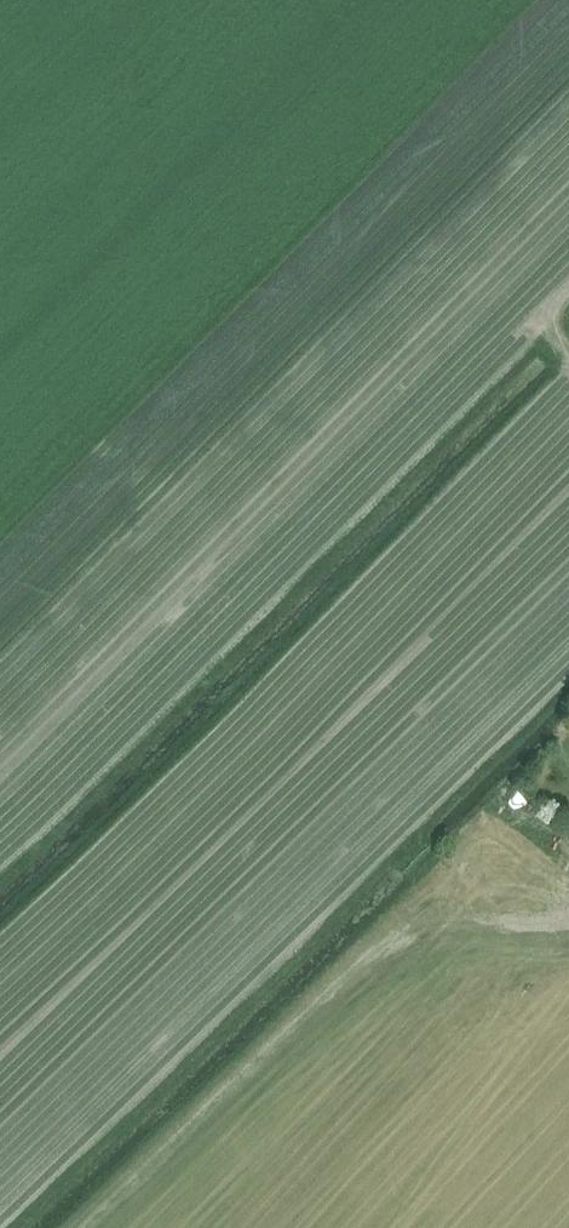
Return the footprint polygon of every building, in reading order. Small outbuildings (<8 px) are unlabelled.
[(505,811),(502,823),(524,829),(528,817),(505,811)]
